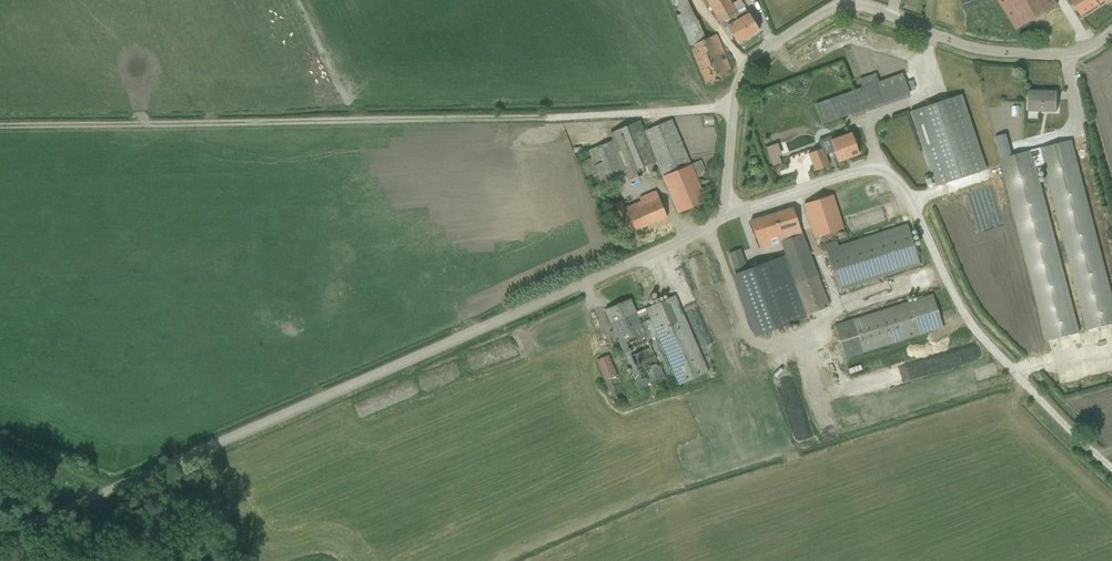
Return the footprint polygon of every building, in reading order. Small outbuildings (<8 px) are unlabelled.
[(705,84),(729,75),(728,72),(730,72),(716,35),(705,39),(698,20),(696,20),(687,0),(669,0),(705,84)] [(738,15),(729,0),(706,0),(728,38),(732,35),(736,43),(747,37),(735,17),(738,15)] [(1016,30),(1051,8),(1057,4),(1054,0),(998,0),(1016,30)] [(1081,15),(1105,0),(1071,0),(1081,15)] [(1060,8),(1057,4),(1051,8),(1054,12),(1060,8)] [(757,31),(745,11),(738,15),(735,17),(747,37),(757,31)] [(841,42),(852,41),(851,30),(841,30),(841,42)] [(901,74),(814,105),(821,124),(849,114),(850,117),(908,96),(908,94),(908,93),(901,74)] [(697,80),(691,82),(695,93),(701,92),(697,80)] [(1058,91),(1028,90),(1027,111),(1057,112),(1058,91)] [(960,95),(909,111),(934,187),(985,169),(960,95)] [(658,169),(660,175),(689,163),(672,120),(643,131),(639,122),(609,134),(612,140),(588,151),(590,158),(580,162),(587,180),(598,176),(604,191),(617,186),(614,179),(625,174),(628,182),(658,169)] [(832,138),(830,136),(818,141),(820,149),(807,153),(814,171),(829,166),(825,154),(834,151),(838,162),(858,155),(850,132),(832,138)] [(1079,332),(1036,166),(1044,165),(1087,330),(1111,324),(1111,292),(1072,141),(1012,155),(1006,134),(995,137),(1001,159),(1000,159),(1047,340),(1079,332)] [(711,189),(699,161),(662,176),(678,213),(705,201),(701,193),(711,189)] [(623,235),(666,217),(655,191),(638,198),(640,202),(623,209),(620,202),(611,206),(623,235)] [(820,245),(845,237),(843,229),(843,228),(832,195),(803,205),(813,238),(817,237),(820,245)] [(806,314),(828,305),(802,233),(800,234),(792,208),(750,221),(759,248),(779,241),(806,314)] [(838,291),(919,265),(916,256),(919,255),(916,246),(913,247),(906,224),(838,245),(836,241),(824,245),(838,291)] [(754,337),(806,318),(783,255),(746,269),(739,249),(728,253),(735,273),(730,275),(754,337)] [(703,288),(706,298),(715,296),(712,285),(703,288)] [(844,357),(942,327),(932,294),(833,325),(844,357)] [(678,385),(707,373),(674,295),(645,307),(645,308),(635,312),(629,298),(604,309),(613,330),(609,332),(613,341),(617,340),(638,390),(674,374),(678,385)] [(923,356),(926,370),(950,366),(947,352),(923,356)] [(604,381),(617,376),(608,355),(595,360),(604,381)] [(860,377),(865,389),(883,381),(878,369),(860,377)] [(750,409),(761,405),(755,387),(744,391),(750,409)]
